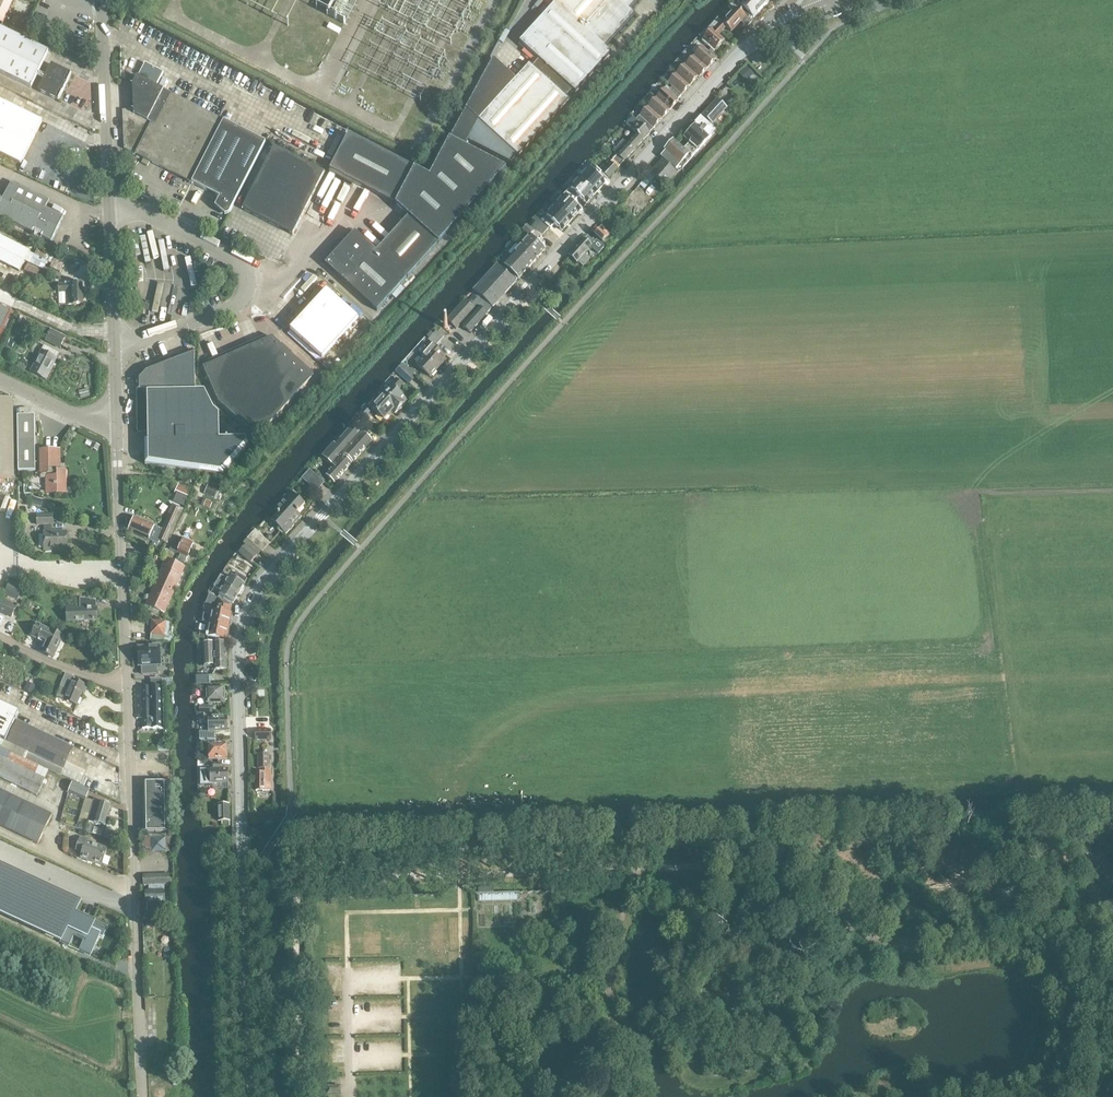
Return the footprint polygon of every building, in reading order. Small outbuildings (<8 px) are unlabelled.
[(13,0),(0,0),(0,21),(4,23),(13,0)] [(455,132),(469,139),(513,162),(519,156),(569,100),(566,98),(573,90),(576,93),(611,55),(606,50),(636,17),(630,12),(640,1),(639,0),(549,0),(555,5),(520,43),(539,61),(532,69),(530,66),(516,81),(493,60),(455,132)] [(762,10),(752,0),(741,0),(738,3),(742,6),(740,8),(749,17),(750,15),(754,18),(762,10)] [(771,1),(770,0),(752,0),(762,10),(771,1)] [(748,19),(750,18),(749,17),(740,8),(734,3),(729,8),(734,13),(729,18),(724,13),(714,24),(722,31),(726,27),(731,32),(741,21),(748,27),(752,23),(748,19)] [(716,50),(724,41),(718,35),(722,31),(714,24),(708,30),(709,33),(704,39),(716,50)] [(0,29),(0,73),(32,88),(49,53),(47,52),(48,50),(45,49),(44,50),(0,29)] [(715,52),(716,50),(704,39),(702,40),(711,48),(715,52)] [(709,69),(717,60),(703,48),(695,57),(709,69)] [(701,78),(709,69),(695,57),(687,66),(700,77),(701,78)] [(157,84),(163,72),(145,63),(138,75),(157,84)] [(691,86),(700,77),(687,66),(686,64),(677,74),(691,86)] [(59,101),(72,75),(52,65),(39,91),(59,101)] [(745,80),(752,73),(747,68),(740,74),(745,80)] [(691,86),(677,74),(669,83),(673,88),(671,90),(681,98),(691,86)] [(192,184),(224,121),(138,77),(134,84),(133,84),(134,111),(123,111),(125,148),(125,149),(192,184)] [(658,98),(671,110),(680,101),(679,100),(681,98),(671,90),(670,92),(666,89),(658,98)] [(714,124),(729,107),(718,97),(704,114),(714,124)] [(663,120),(671,110),(658,98),(649,107),(663,120)] [(42,121),(0,101),(0,153),(21,163),(42,121)] [(654,129),(663,120),(649,107),(645,113),(647,115),(645,117),(647,118),(645,121),(654,129)] [(645,121),(647,118),(645,117),(647,115),(645,113),(638,121),(632,116),(625,124),(637,134),(643,140),(650,132),(641,125),(645,121)] [(692,158),(709,139),(717,130),(702,116),(695,124),(696,125),(684,139),(689,144),(684,150),(692,158)] [(229,214),(266,143),(224,121),(192,184),(220,198),(215,207),(229,214)] [(650,132),(654,129),(645,121),(641,125),(650,132)] [(377,311),(507,169),(465,146),(469,139),(455,132),(430,177),(350,133),(330,169),(396,204),(409,216),(377,251),(355,232),(325,264),(377,311)] [(620,166),(643,140),(637,134),(614,160),(620,166)] [(683,167),(692,158),(684,150),(673,141),(664,151),(666,152),(661,156),(664,158),(676,170),(681,165),(683,167)] [(292,236),(325,173),(275,147),(242,210),(292,236)] [(665,186),(679,172),(676,170),(664,158),(651,173),(640,185),(645,189),(655,177),(665,186)] [(609,178),(609,179),(618,169),(612,163),(611,163),(602,173),(609,178)] [(593,164),(580,179),(596,193),(605,184),(598,177),(602,173),(593,164)] [(580,179),(567,193),(577,201),(580,197),(584,201),(586,199),(588,201),(589,201),(596,193),(580,179)] [(64,217),(46,209),(50,200),(12,182),(2,201),(0,205),(0,218),(51,243),(64,217)] [(567,193),(555,206),(571,221),(578,213),(575,210),(577,208),(573,205),(577,201),(567,193)] [(555,206),(542,221),(551,229),(555,225),(562,231),(571,221),(555,206)] [(539,220),(531,229),(541,237),(549,228),(539,220)] [(604,242),(612,234),(603,226),(595,234),(604,242)] [(0,235),(0,261),(19,271),(25,261),(43,270),(46,262),(51,264),(49,267),(59,272),(63,264),(53,259),(55,256),(37,247),(34,253),(0,235)] [(595,241),(588,235),(583,240),(583,239),(569,255),(583,267),(591,259),(585,254),(591,247),(591,246),(595,241)] [(536,260),(544,250),(529,236),(521,246),(536,260)] [(527,269),(536,260),(521,246),(512,255),(527,269)] [(519,279),(527,269),(512,255),(503,265),(507,269),(504,272),(515,281),(518,278),(519,279)] [(36,276),(40,269),(28,263),(24,270),(36,276)] [(493,308),(516,282),(515,281),(504,272),(497,265),(474,291),(476,293),(483,299),(485,301),(493,308)] [(83,304),(82,284),(59,285),(59,292),(65,292),(66,305),(83,304)] [(326,290),(289,331),(321,360),(329,351),(358,319),(326,290)] [(455,329),(483,299),(476,293),(468,302),(466,301),(447,322),(455,329)] [(470,333),(493,308),(485,301),(462,326),(470,333)] [(0,309),(0,336),(11,313),(10,312),(10,314),(0,309)] [(59,348),(65,338),(51,331),(46,342),(59,348)] [(431,331),(427,336),(429,338),(428,340),(431,343),(436,347),(444,338),(436,331),(435,331),(433,334),(431,331)] [(256,438),(313,375),(271,338),(203,369),(219,404),(256,438)] [(424,357),(416,365),(429,376),(442,362),(438,359),(443,354),(436,347),(431,343),(426,348),(420,354),(424,357)] [(46,380),(56,359),(59,354),(43,346),(30,372),(46,380)] [(196,392),(195,354),(194,350),(146,370),(147,372),(140,379),(137,379),(137,389),(138,432),(148,432),(149,441),(220,440),(220,416),(214,411),(213,411),(206,392),(196,392)] [(23,373),(26,367),(19,363),(15,370),(23,373)] [(398,373),(403,378),(410,370),(405,366),(403,364),(396,372),(398,373)] [(396,390),(400,385),(396,382),(392,386),(391,385),(387,390),(388,391),(380,400),(392,410),(395,413),(403,404),(401,402),(405,398),(396,390)] [(14,478),(12,399),(0,399),(0,478),(14,478)] [(383,420),(392,410),(380,400),(378,399),(370,408),(383,420)] [(366,416),(371,411),(366,406),(360,411),(366,416)] [(18,472),(35,472),(34,415),(17,416),(18,472)] [(335,483),(372,442),(353,425),(324,456),(325,457),(323,460),(330,467),(324,473),(335,483)] [(220,445),(220,440),(149,441),(145,441),(146,465),(222,477),(249,447),(248,444),(220,445)] [(98,451),(101,446),(93,442),(90,447),(98,451)] [(60,471),(60,451),(40,451),(40,474),(46,474),(46,494),(66,494),(65,471),(60,471)] [(310,470),(302,479),(309,484),(317,475),(310,470)] [(191,500),(195,490),(180,484),(176,493),(191,500)] [(216,498),(220,488),(209,484),(205,494),(216,498)] [(298,513),(306,504),(291,491),(283,499),(275,508),(280,513),(285,517),(293,508),(298,513)] [(34,498),(32,504),(42,507),(43,502),(34,498)] [(206,500),(203,506),(210,509),(213,502),(206,500)] [(168,545),(185,509),(173,504),(162,529),(135,517),(129,531),(158,544),(160,541),(168,545)] [(285,517),(280,513),(272,522),(287,535),(291,530),(295,526),(303,517),(298,513),(293,508),(285,517)] [(52,533),(52,525),(53,525),(53,516),(37,516),(37,525),(44,525),(44,533),(45,551),(67,550),(67,532),(52,533)] [(260,533),(256,530),(248,539),(252,542),(260,533)] [(184,565),(193,543),(187,540),(176,537),(170,549),(181,554),(177,562),(184,565)] [(250,563),(257,555),(245,545),(238,552),(250,563)] [(166,614),(186,568),(166,559),(146,606),(166,614)] [(248,579),(238,573),(235,577),(231,575),(228,579),(222,574),(218,580),(240,594),(246,585),(245,584),(248,579)] [(11,580),(4,593),(18,600),(25,587),(11,580)] [(234,602),(240,594),(218,580),(215,585),(222,590),(220,593),(234,602)] [(230,613),(231,604),(218,597),(216,608),(212,608),(211,614),(212,615),(211,622),(229,626),(231,613),(230,613)] [(80,609),(67,609),(67,615),(67,622),(97,621),(97,608),(96,608),(96,601),(79,598),(80,609)] [(14,605),(4,600),(0,608),(0,613),(12,619),(18,607),(14,605)] [(26,611),(29,605),(22,602),(19,608),(26,611)] [(151,635),(151,641),(172,643),(173,643),(174,636),(173,636),(169,636),(170,623),(165,623),(152,622),(151,635)] [(226,639),(229,626),(211,622),(209,631),(208,630),(207,636),(209,636),(208,637),(215,639),(216,637),(226,639)] [(52,659),(62,638),(37,627),(32,638),(45,644),(41,654),(52,659)] [(227,670),(226,642),(203,643),(204,665),(216,665),(216,670),(227,670)] [(139,649),(138,652),(138,656),(139,658),(139,661),(141,661),(141,666),(142,666),(143,675),(157,674),(157,665),(161,665),(160,644),(148,645),(148,647),(139,648),(139,649)] [(76,706),(85,685),(73,681),(74,678),(66,674),(61,686),(69,690),(64,701),(76,706)] [(209,674),(197,675),(197,683),(209,683),(209,681),(212,681),(212,674),(209,674)] [(151,687),(161,687),(161,679),(151,679),(151,687)] [(32,694),(35,689),(26,685),(24,690),(32,694)] [(211,686),(201,686),(201,690),(207,690),(207,703),(210,703),(210,704),(212,704),(212,703),(225,702),(225,687),(211,687),(211,686)] [(164,729),(163,687),(161,687),(151,687),(137,687),(137,718),(142,718),(143,730),(164,729)] [(4,742),(19,712),(0,703),(0,740),(4,742)] [(198,714),(211,714),(211,705),(198,705),(198,714)] [(214,717),(214,715),(205,715),(205,723),(209,723),(209,732),(228,731),(228,717),(214,717)] [(62,770),(73,747),(18,721),(7,743),(62,770)] [(256,741),(272,740),(272,730),(255,731),(256,741)] [(217,744),(216,732),(199,732),(199,734),(199,738),(208,738),(208,739),(208,742),(202,742),(202,751),(210,750),(210,759),(227,758),(227,744),(217,744)] [(270,768),(270,754),(258,754),(258,768),(263,768),(263,773),(256,773),(256,791),(272,791),(272,768),(270,768)] [(44,780),(0,758),(0,778),(36,796),(44,780)] [(211,769),(200,770),(201,785),(211,785),(211,784),(229,783),(229,769),(223,769),(223,766),(214,766),(214,769),(211,769)] [(73,782),(68,793),(85,800),(90,790),(73,782)] [(167,783),(143,783),(144,808),(144,832),(168,832),(168,807),(167,783)] [(38,845),(52,816),(0,792),(0,826),(38,845)] [(104,826),(110,807),(93,802),(88,821),(104,826)] [(219,821),(230,821),(230,805),(219,805),(219,821)] [(101,835),(103,829),(95,827),(93,833),(101,835)] [(172,834),(144,835),(144,852),(172,851),(172,834)] [(101,866),(107,849),(87,843),(87,840),(80,838),(76,851),(82,853),(81,859),(101,866)] [(61,942),(61,941),(69,945),(74,935),(84,939),(83,942),(84,942),(80,950),(90,955),(99,935),(102,936),(106,928),(74,913),(80,901),(0,864),(0,913),(61,942)] [(169,874),(144,876),(144,886),(149,886),(149,892),(146,892),(147,903),(162,903),(165,902),(165,889),(164,885),(170,885),(169,874)] [(324,1095),(339,1095),(338,1086),(324,1086),(324,1095)]
